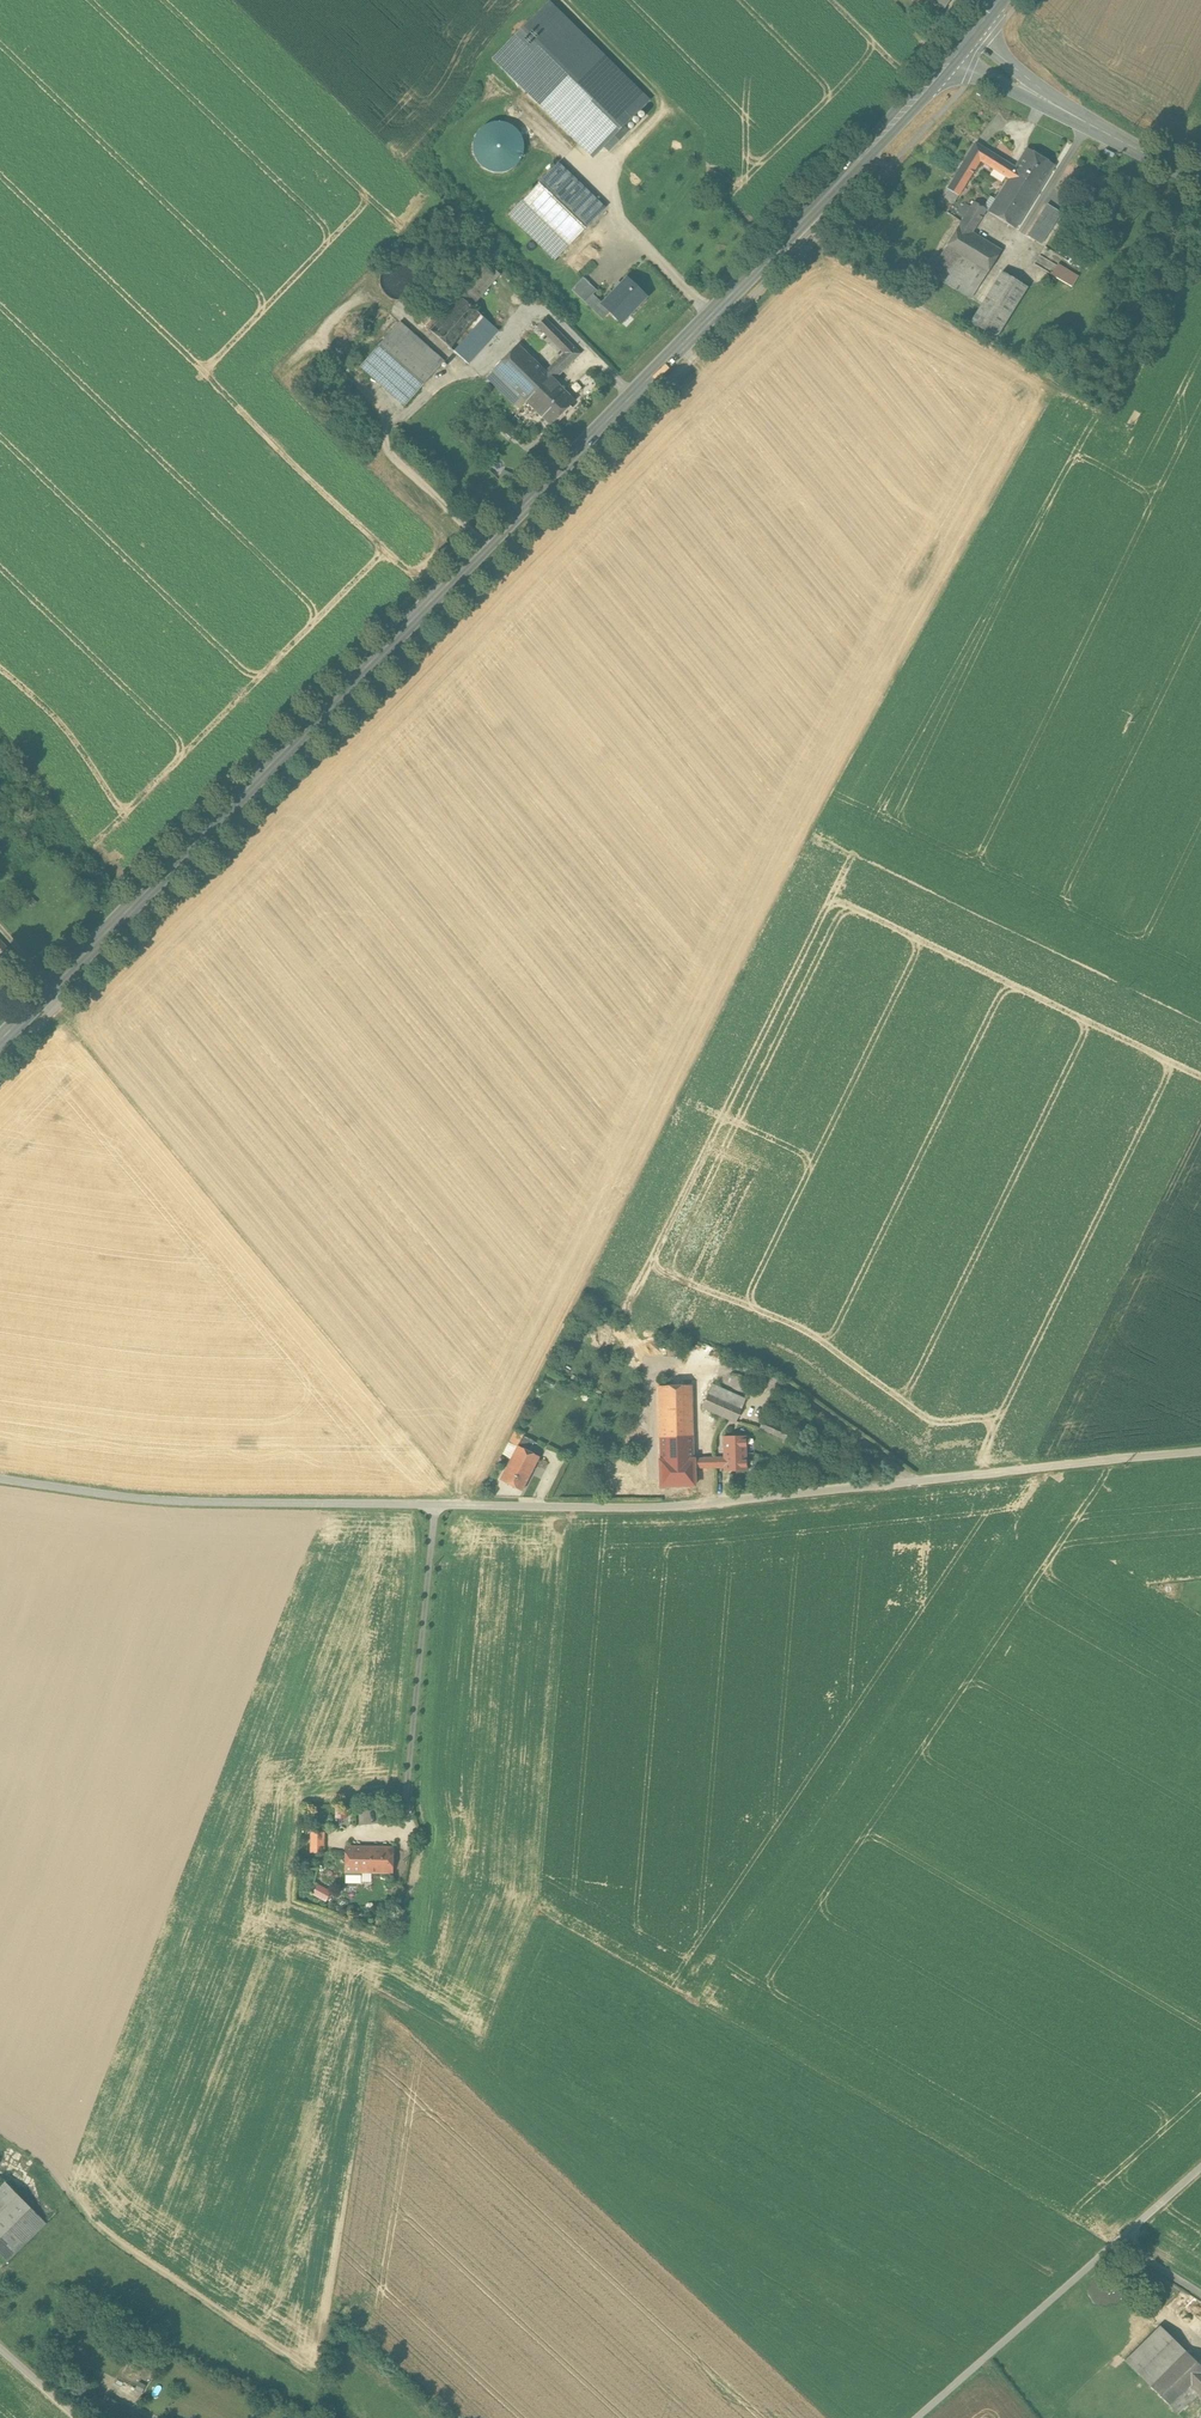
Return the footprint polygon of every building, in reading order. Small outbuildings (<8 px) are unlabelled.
[(945,9),(951,0),(933,0),(945,9)] [(494,59),(594,157),(604,146),(609,151),(629,131),(624,126),(649,100),(549,2),(494,59)] [(522,160),(525,151),(525,142),(522,134),(515,127),(507,122),(498,121),(489,122),(481,127),(475,134),(472,143),(473,152),(476,161),(482,168),(490,172),(499,174),(508,172),(516,167),(522,160)] [(976,143),(948,188),(959,195),(980,161),(1009,178),(1016,168),(976,143)] [(1054,165),(1027,149),(1016,168),(1009,178),(1027,189),(1025,194),(1034,199),(1054,165)] [(605,208),(558,164),(533,190),(525,198),(523,200),(570,245),(605,208)] [(989,211),(989,212),(1016,228),(1034,199),(1025,194),(1027,189),(1009,178),(996,200),(989,211)] [(959,195),(948,188),(942,197),(954,204),(959,195)] [(990,197),(983,207),(987,210),(989,211),(996,200),(990,197)] [(570,245),(523,200),(509,215),(555,260),(570,245)] [(965,217),(944,250),(985,276),(1002,250),(973,233),(987,210),(983,207),(974,202),(971,207),(965,217)] [(965,217),(971,207),(964,203),(958,213),(965,217)] [(1064,214),(1047,204),(1028,236),(1044,246),(1064,214)] [(985,276),(944,250),(930,273),(972,298),(985,276)] [(1050,271),(1055,263),(1038,253),(1033,262),(1050,271)] [(501,275),(483,259),(469,276),(480,285),(486,291),(501,275)] [(1056,262),(1050,273),(1071,285),(1078,274),(1056,262)] [(1002,272),(971,323),(996,338),(1028,288),(1002,272)] [(469,276),(425,326),(453,351),(483,317),(472,307),(465,301),(480,285),(469,276)] [(583,278),(572,290),(585,302),(596,290),(583,278)] [(602,305),(610,312),(621,323),(646,297),(627,279),(603,304),(602,305)] [(480,285),(465,301),(472,307),(486,291),(480,285)] [(602,305),(603,304),(593,295),(597,291),(596,290),(585,302),(603,319),(610,312),(602,305)] [(483,317),(453,351),(468,364),(498,330),(483,317)] [(561,356),(545,372),(554,380),(581,354),(545,318),(537,326),(543,332),(564,353),(561,356)] [(444,362),(400,322),(379,345),(424,385),(444,362)] [(564,353),(543,332),(540,335),(561,356),(564,353)] [(424,385),(379,345),(360,367),(405,406),(424,385)] [(545,372),(518,345),(494,370),(506,381),(519,394),(522,397),(551,425),(575,401),(554,380),(545,372)] [(494,370),(487,377),(498,389),(506,381),(494,370)] [(519,394),(506,381),(498,389),(512,402),(519,394)] [(519,394),(512,402),(515,405),(522,397),(519,394)] [(499,480),(510,485),(514,475),(504,470),(499,480)] [(33,898),(25,906),(29,910),(37,902),(33,898)] [(0,940),(0,957),(3,960),(12,952),(0,940)] [(747,1399),(713,1383),(702,1408),(735,1423),(747,1399)] [(695,1385),(657,1386),(659,1458),(696,1458),(695,1385)] [(789,1432),(764,1420),(760,1428),(785,1440),(789,1432)] [(523,1432),(516,1428),(509,1441),(517,1445),(521,1435),(523,1432)] [(534,1442),(521,1435),(517,1445),(529,1451),(534,1442)] [(746,1436),(723,1437),(723,1457),(696,1458),(696,1468),(724,1468),(724,1471),(747,1471),(746,1436)] [(502,1455),(510,1459),(514,1450),(517,1445),(509,1441),(502,1455)] [(529,1451),(517,1445),(514,1450),(536,1461),(539,1456),(529,1451)] [(536,1461),(514,1450),(510,1459),(507,1464),(529,1475),(536,1461)] [(696,1458),(659,1458),(659,1488),(696,1487),(696,1468),(696,1458)] [(529,1475),(507,1464),(499,1480),(521,1491),(529,1475)] [(311,1832),(310,1852),(324,1853),(324,1832),(311,1832)] [(393,1847),(346,1846),(345,1872),(346,1872),(346,1882),(361,1883),(361,1872),(393,1873),(393,1847)] [(318,1885),(313,1894),(326,1901),(331,1892),(318,1885)] [(0,2187),(0,2238),(31,2207),(6,2181),(0,2187)] [(0,2238),(0,2261),(4,2264),(46,2223),(31,2207),(0,2238)] [(1160,2325),(1125,2360),(1151,2386),(1187,2351),(1160,2325)] [(1151,2386),(1170,2405),(1200,2374),(1200,2366),(1187,2351),(1151,2386)] [(151,2356),(144,2353),(141,2359),(149,2362),(151,2356)] [(88,2377),(93,2366),(76,2359),(72,2370),(88,2377)] [(93,2369),(90,2372),(101,2378),(103,2374),(93,2369)] [(1170,2405),(1178,2413),(1197,2394),(1200,2398),(1200,2374),(1170,2405)] [(148,2386),(139,2381),(136,2387),(145,2392),(148,2386)] [(94,2397),(90,2404),(100,2411),(104,2403),(94,2397)] [(100,2411),(109,2417),(116,2404),(107,2398),(104,2403),(100,2411)] [(86,2410),(99,2417),(112,2417),(109,2417),(100,2411),(90,2404),(86,2410)] [(116,2404),(109,2417),(112,2417),(120,2417),(125,2409),(116,2404)] [(137,2417),(125,2409),(120,2417),(136,2417),(137,2417)]
